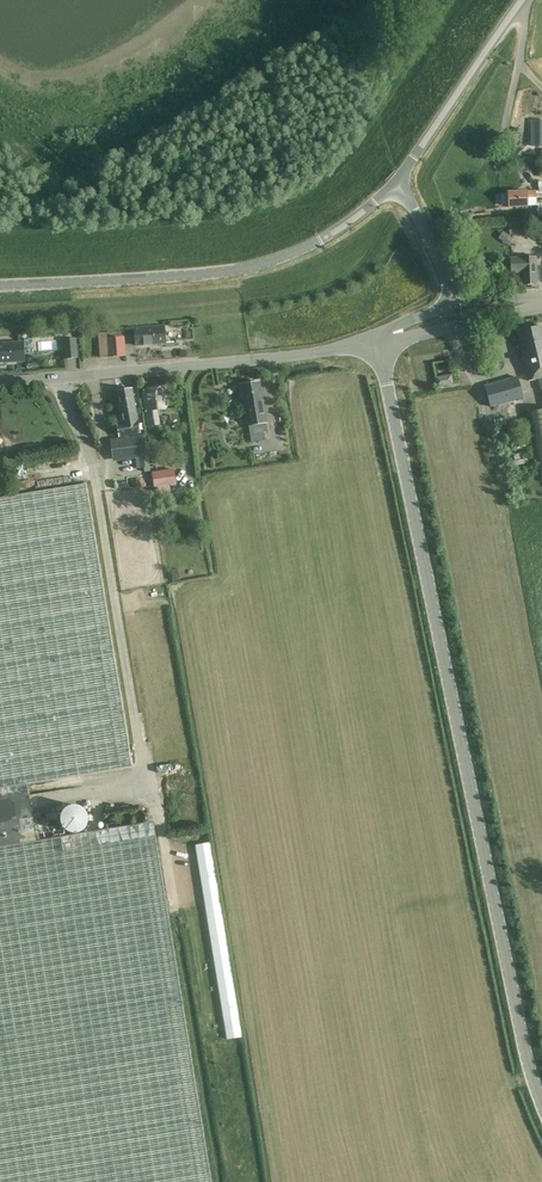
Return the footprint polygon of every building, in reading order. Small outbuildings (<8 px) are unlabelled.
[(532,131),(533,146),(541,146),(541,131),(532,131)] [(501,195),(501,205),(509,205),(509,207),(528,206),(527,201),(537,201),(538,218),(541,218),(541,182),(538,182),(539,191),(508,192),(508,194),(501,195)] [(509,219),(509,234),(527,234),(527,219),(509,219)] [(536,256),(511,258),(511,274),(522,273),(523,285),(537,284),(536,256)] [(134,329),(135,346),(166,343),(164,326),(134,329)] [(519,331),(522,344),(521,344),(529,380),(538,378),(540,390),(541,390),(541,326),(519,331)] [(100,356),(100,358),(108,357),(126,355),(124,332),(100,333),(100,337),(98,338),(99,342),(100,356)] [(63,340),(65,359),(78,358),(76,339),(63,340)] [(4,366),(6,364),(6,363),(24,362),(23,342),(0,343),(0,366),(4,366)] [(436,387),(453,385),(451,375),(434,378),(436,387)] [(485,385),(491,407),(524,398),(518,376),(485,385)] [(249,425),(252,442),(265,440),(264,432),(268,431),(267,422),(260,382),(242,385),(249,425)] [(142,390),(147,426),(159,424),(157,409),(167,408),(163,386),(142,390)] [(117,423),(119,437),(140,434),(136,412),(132,389),(117,391),(121,415),(122,422),(117,423)] [(531,410),(541,481),(541,409),(531,410)] [(139,458),(140,468),(149,466),(145,435),(143,435),(110,439),(113,462),(139,458)] [(516,448),(526,445),(525,439),(515,441),(516,448)] [(513,455),(515,466),(529,463),(528,458),(520,459),(519,454),(513,455)] [(158,487),(159,494),(171,492),(169,485),(176,484),(174,469),(152,473),(154,487),(158,487)] [(0,498),(0,1181),(212,1181),(154,821),(36,841),(27,784),(133,767),(125,719),(86,484),(0,498)] [(88,814),(87,813),(86,811),(85,810),(85,809),(83,808),(82,807),(81,806),(80,806),(78,805),(77,805),(75,805),(74,805),(72,805),(71,805),(69,805),(68,806),(67,807),(65,808),(64,809),(63,810),(63,811),(62,812),(61,814),(61,815),(61,817),(60,818),(61,820),(61,821),(61,823),(62,824),(62,825),(63,827),(64,828),(65,829),(66,830),(68,831),(69,831),(71,832),(72,832),(74,832),(75,832),(77,832),(78,832),(79,831),(81,831),(82,830),(83,829),(84,828),(85,827),(86,826),(87,824),(88,823),(88,821),(88,820),(88,819),(88,817),(88,816),(88,814)] [(210,843),(196,845),(201,876),(215,874),(210,843)] [(215,874),(201,876),(206,907),(220,904),(215,874)] [(220,904),(206,907),(212,942),(226,940),(220,904)] [(226,940),(212,942),(217,978),(232,975),(226,940)] [(232,975),(217,978),(222,1008),(237,1006),(232,975)] [(237,1006),(222,1008),(227,1039),(242,1037),(237,1006)]
